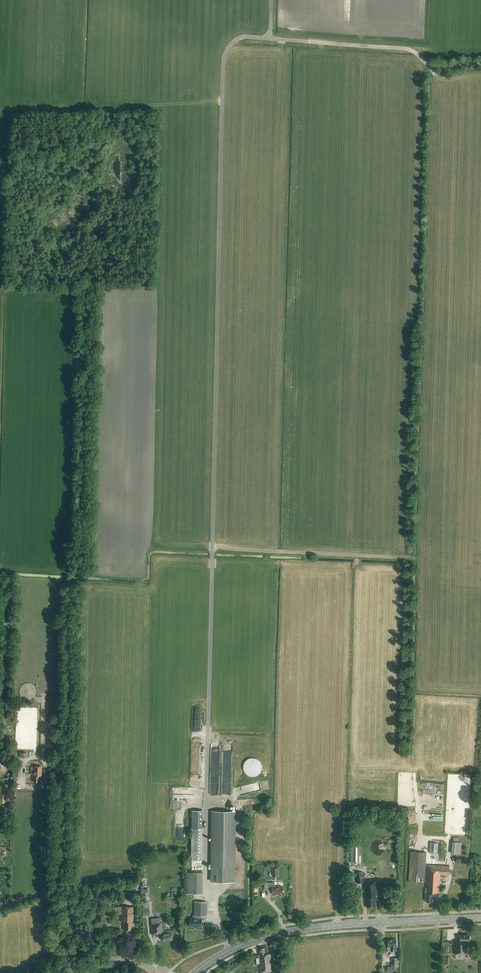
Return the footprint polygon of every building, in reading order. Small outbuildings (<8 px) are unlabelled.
[(244,762),(243,764),(243,767),(243,770),(244,772),(246,774),(248,776),(251,777),(254,777),(256,776),(259,774),(260,772),(262,770),(262,767),(262,764),(260,762),(259,760),(256,758),(254,758),(251,758),(248,758),(246,760),(244,762)] [(14,777),(22,777),(23,762),(14,762),(14,777)] [(33,766),(33,775),(33,782),(39,782),(39,776),(41,776),(42,766),(33,766)] [(191,860),(202,860),(203,811),(192,810),(191,860)] [(236,811),(211,811),(210,882),(235,882),(236,811)] [(460,854),(461,842),(453,842),(452,854),(460,854)] [(424,882),(425,873),(427,873),(425,901),(427,901),(427,902),(432,903),(432,897),(439,897),(440,875),(449,876),(449,867),(428,865),(427,870),(425,870),(426,853),(411,851),(408,881),(424,882)] [(379,900),(378,879),(364,880),(363,872),(356,873),(356,883),(364,882),(365,902),(366,902),(367,907),(376,906),(375,900),(379,900)] [(276,894),(283,894),(283,886),(275,887),(275,882),(268,882),(268,891),(272,891),(272,894),(276,894)] [(149,908),(148,889),(141,889),(141,900),(142,909),(142,916),(149,916),(149,908)] [(194,902),(194,915),(194,918),(190,918),(190,920),(189,920),(188,921),(188,925),(190,925),(190,927),(202,927),(202,918),(202,915),(207,915),(207,902),(194,902)] [(121,914),(121,907),(121,906),(118,906),(118,907),(113,907),(113,910),(118,910),(118,912),(119,912),(119,914),(121,914)] [(121,922),(124,922),(124,930),(131,930),(131,922),(133,922),(133,907),(121,907),(121,914),(121,922)] [(160,923),(159,917),(151,918),(152,924),(151,924),(152,934),(162,933),(163,941),(172,940),(170,931),(162,932),(161,923),(160,923)] [(454,941),(455,954),(467,953),(467,941),(469,941),(469,934),(458,935),(459,941),(454,941)] [(397,951),(396,939),(388,940),(388,946),(387,946),(388,952),(391,952),(397,951)] [(257,955),(258,958),(259,958),(261,972),(272,972),(270,953),(265,953),(265,948),(260,948),(260,950),(258,950),(258,955),(257,955)] [(387,971),(398,971),(398,958),(391,958),(391,966),(387,966),(387,971)]
